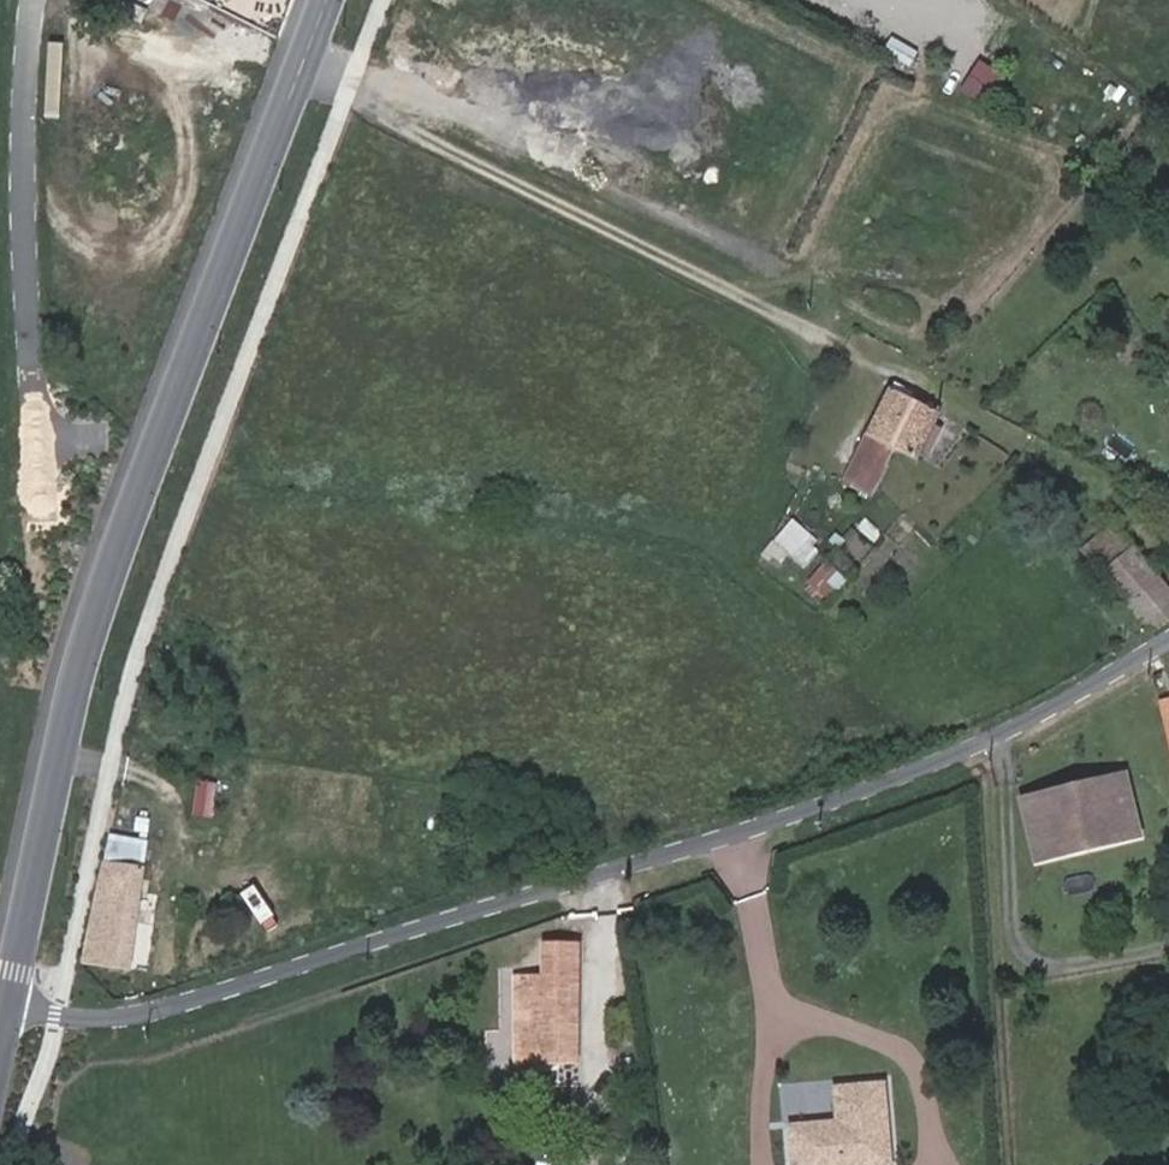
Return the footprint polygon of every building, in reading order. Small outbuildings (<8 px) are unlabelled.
[(892,38),(884,51),(909,65),(916,52),(892,38)] [(984,57),(966,89),(991,103),(1009,72),(984,57)] [(938,414),(888,388),(842,479),(870,495),(896,446),(917,457),(938,414)] [(803,566),(823,543),(796,519),(776,542),(803,566)] [(1113,525),(1082,551),(1148,633),(1168,621),(1168,592),(1113,525)] [(823,563),(810,585),(827,595),(840,573),(823,563)] [(1160,703),(1168,741),(1168,701),(1160,703)] [(1137,836),(1122,775),(1020,801),(1036,862),(1137,836)] [(128,966),(134,920),(138,891),(141,867),(102,861),(84,959),(128,966)] [(141,867),(138,891),(149,892),(153,868),(141,867)] [(143,921),(134,920),(128,966),(136,967),(143,921)] [(572,1062),(574,947),(544,947),(543,978),(503,978),(503,1060),(572,1062)] [(854,1092),(857,1138),(841,1139),(842,1130),(794,1132),(795,1164),(892,1164),(888,1090),(854,1092)]
